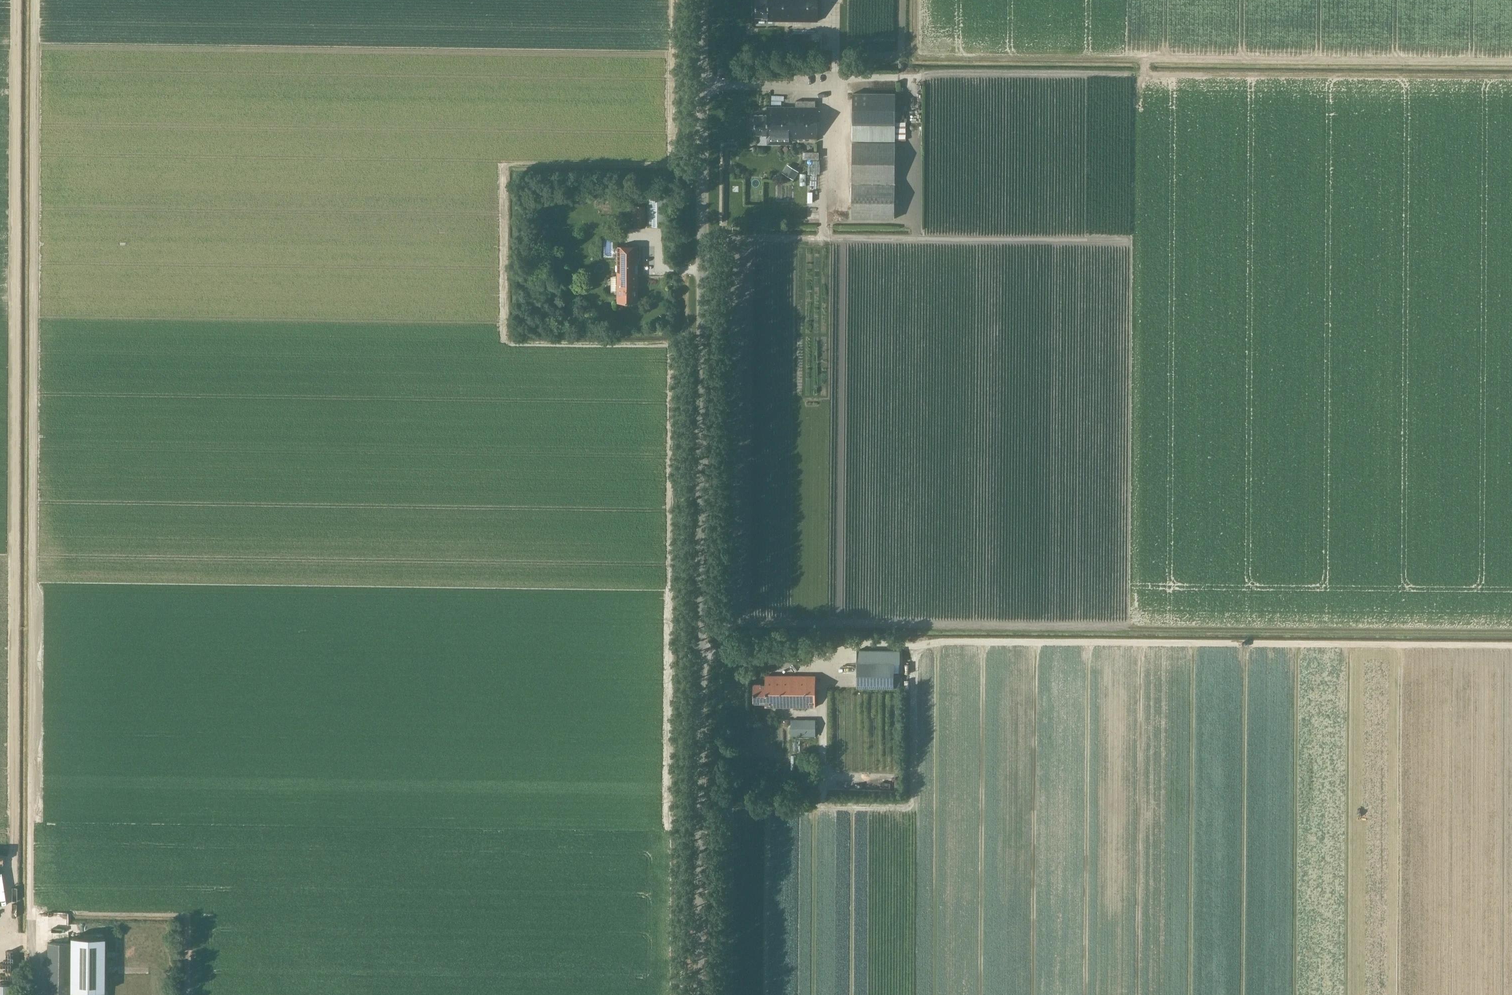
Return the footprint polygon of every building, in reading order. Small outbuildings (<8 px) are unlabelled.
[(818,0),(756,0),(755,16),(768,17),(768,20),(818,20),(818,0)] [(895,121),(895,92),(852,92),(852,139),(906,139),(906,121),(895,121)] [(792,145),(792,137),(816,137),(816,138),(817,138),(817,107),(815,107),(815,101),(795,100),(795,107),(767,106),(767,114),(755,114),(754,133),(767,133),(766,144),(792,145)] [(895,141),(852,141),(852,217),(895,217),(895,141)] [(784,161),(780,170),(792,177),(797,168),(784,161)] [(634,206),(634,226),(645,226),(645,206),(634,206)] [(637,246),(617,246),(617,302),(637,302),(637,246)] [(899,650),(856,650),(856,686),(893,687),(893,676),(896,676),(896,671),(893,671),(893,662),(899,662),(899,650)] [(815,706),(815,676),(765,676),(765,684),(753,684),(753,703),(765,703),(765,706),(815,706)] [(815,735),(815,719),(791,719),(791,735),(815,735)] [(112,934),(113,925),(105,924),(104,934),(112,934)] [(104,990),(105,937),(69,937),(69,942),(46,942),(46,983),(69,983),(69,990),(104,990)] [(127,943),(127,953),(142,953),(142,943),(127,943)] [(105,994),(139,994),(128,994),(128,983),(139,983),(147,983),(147,992),(160,992),(160,980),(130,979),(130,975),(105,974),(105,994)] [(46,983),(46,994),(72,994),(72,991),(72,990),(69,990),(69,983),(46,983)] [(15,985),(0,985),(0,994),(15,994),(15,985)]
